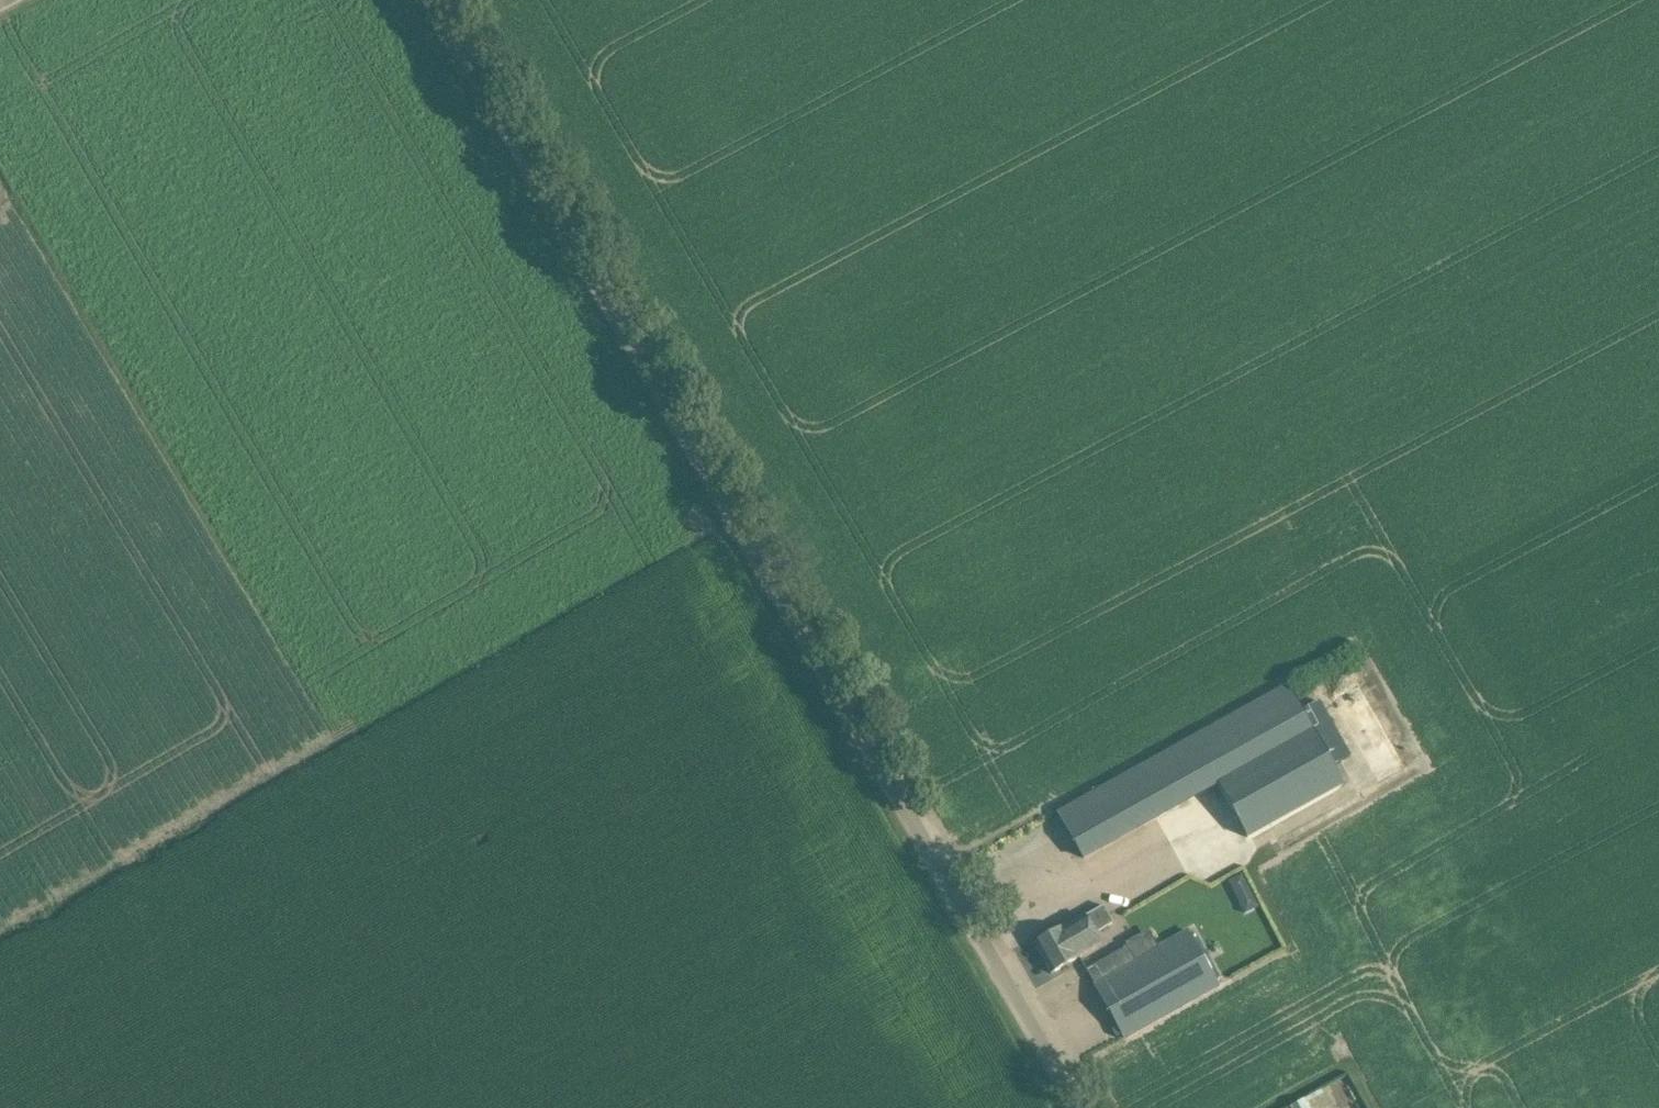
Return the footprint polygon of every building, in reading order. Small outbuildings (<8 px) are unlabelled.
[(1333,765),(1350,755),(1320,702),(1303,711),(1288,684),(1058,812),(1083,858),(1217,784),(1247,838),(1343,784),(1333,765)] [(1096,934),(1113,923),(1103,907),(1064,932),(1060,927),(1033,944),(1051,974),(1101,943),(1096,934)] [(1191,937),(1189,932),(1136,961),(1128,947),(1086,970),(1125,1038),(1219,985),(1216,980),(1220,977),(1196,934),(1191,937)] [(1323,1092),(1306,1103),(1304,1100),(1290,1107),(1333,1107),(1323,1092)]
